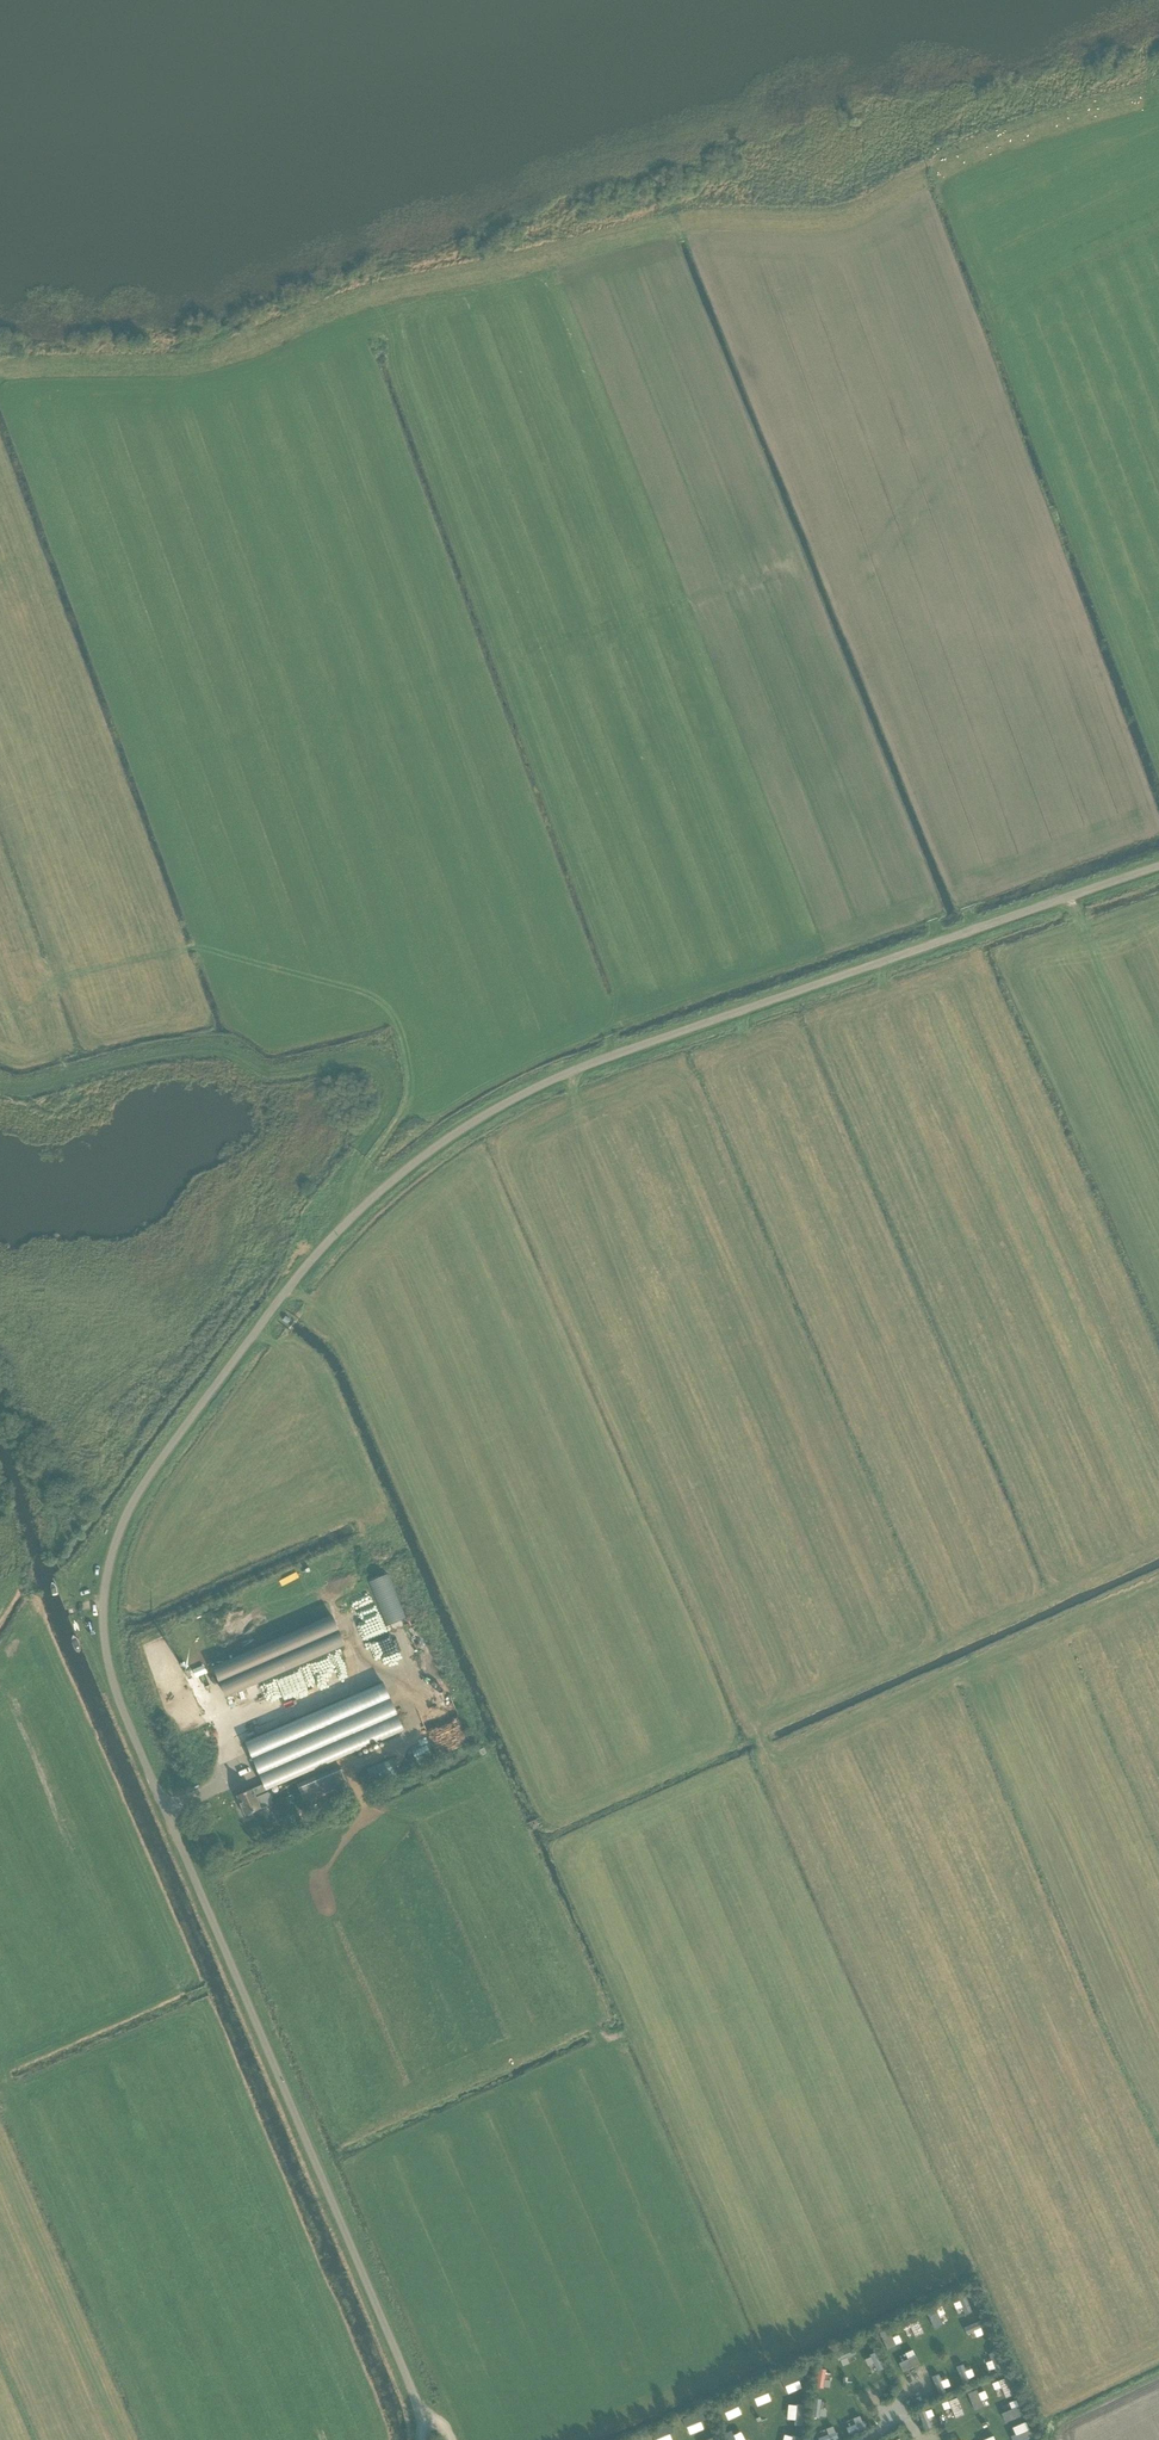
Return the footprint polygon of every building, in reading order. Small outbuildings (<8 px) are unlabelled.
[(68,1041),(60,1042),(62,1054),(70,1053),(68,1041)] [(291,1316),(284,1320),(288,1327),(295,1323),(291,1316)] [(344,1644),(333,1617),(214,1669),(226,1696),(344,1644)] [(368,1650),(373,1663),(385,1659),(380,1646),(368,1650)] [(360,1672),(354,1674),(358,1692),(368,1689),(358,1654),(345,1657),(348,1667),(358,1665),(360,1672)] [(293,1679),(302,1702),(336,1688),(327,1665),(293,1679)] [(402,1728),(383,1685),(247,1744),(264,1784),(252,1789),(237,1795),(246,1815),(274,1803),(267,1788),(402,1728)] [(198,1734),(185,1739),(188,1746),(201,1741),(198,1734)] [(380,1750),(359,1755),(361,1764),(382,1759),(380,1750)] [(244,1785),(258,1779),(253,1766),(239,1771),(244,1785)] [(348,1783),(340,1766),(298,1785),(305,1801),(348,1783)] [(964,2317),(971,2315),(971,2312),(967,2296),(959,2298),(960,2300),(964,2317)] [(936,2311),(935,2308),(927,2312),(934,2328),(935,2331),(944,2327),(942,2324),(936,2311)] [(921,2329),(916,2317),(908,2321),(913,2333),(916,2339),(924,2336),(921,2329)] [(985,2330),(982,2321),(965,2328),(966,2330),(968,2336),(985,2330)] [(890,2330),(885,2332),(880,2334),(886,2351),(896,2348),(890,2330)] [(862,2353),(873,2350),(870,2338),(859,2341),(862,2353)] [(839,2351),(843,2363),(855,2359),(851,2347),(839,2351)] [(881,2365),(876,2352),(870,2355),(872,2359),(877,2374),(884,2372),(881,2365)] [(1002,2367),(997,2353),(990,2354),(990,2360),(996,2373),(1002,2372),(1002,2367)] [(921,2366),(916,2356),(899,2364),(900,2366),(904,2374),(917,2368),(921,2366)] [(970,2382),(965,2367),(958,2367),(957,2371),(964,2386),(968,2386),(970,2382)] [(940,2380),(938,2375),(932,2377),(934,2381),(939,2397),(945,2395),(944,2393),(940,2380)] [(776,2392),(790,2387),(786,2376),(772,2381),(776,2392)] [(1009,2381),(1008,2379),(999,2383),(1004,2395),(1006,2401),(1015,2397),(1009,2381)] [(766,2385),(755,2390),(759,2401),(770,2396),(766,2385)] [(978,2395),(977,2392),(968,2395),(975,2412),(984,2409),(978,2395)] [(737,2398),(741,2409),(754,2405),(750,2393),(737,2398)] [(825,2402),(826,2393),(815,2393),(815,2402),(825,2402)] [(964,2418),(959,2400),(950,2403),(953,2414),(955,2420),(964,2418)] [(723,2403),(715,2413),(724,2420),(732,2410),(723,2403)] [(1021,2410),(1018,2408),(1004,2414),(1003,2418),(1006,2425),(1023,2418),(1021,2410)] [(930,2423),(925,2411),(918,2414),(926,2432),(932,2430),(930,2423)] [(704,2415),(692,2414),(692,2428),(704,2429),(704,2415)] [(1027,2424),(1013,2429),(1014,2435),(1012,2438),(1012,2439),(1034,2439),(1032,2432),(1027,2424)]
